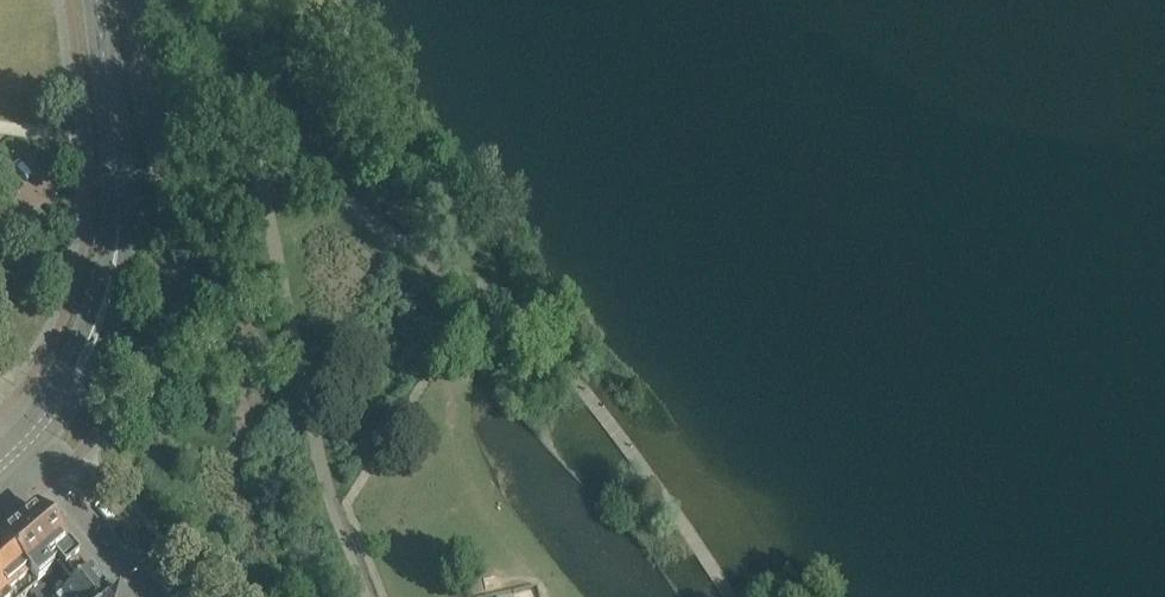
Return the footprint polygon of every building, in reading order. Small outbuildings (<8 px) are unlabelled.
[(0,539),(0,540),(37,584),(62,563),(79,583),(93,572),(57,530),(45,516),(37,507),(0,539)] [(9,596),(23,596),(30,591),(35,596),(49,596),(37,584),(0,540),(0,586),(9,596)] [(113,595),(93,572),(79,583),(64,596),(111,596),(113,595)] [(0,586),(0,596),(9,596),(0,586)]
